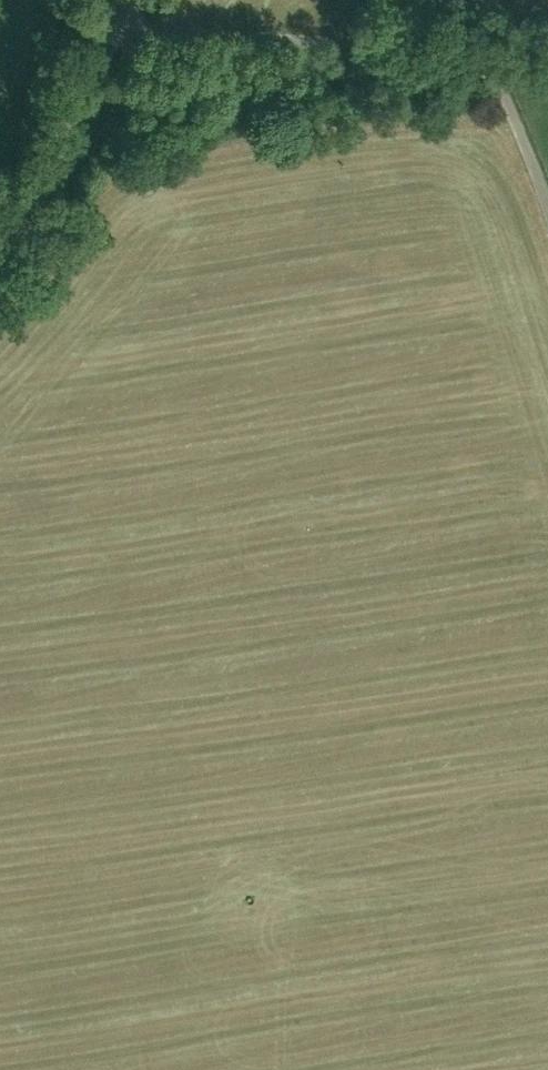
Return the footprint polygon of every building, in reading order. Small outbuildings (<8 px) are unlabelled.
[(110,128),(114,117),(107,115),(104,126),(110,128)]
